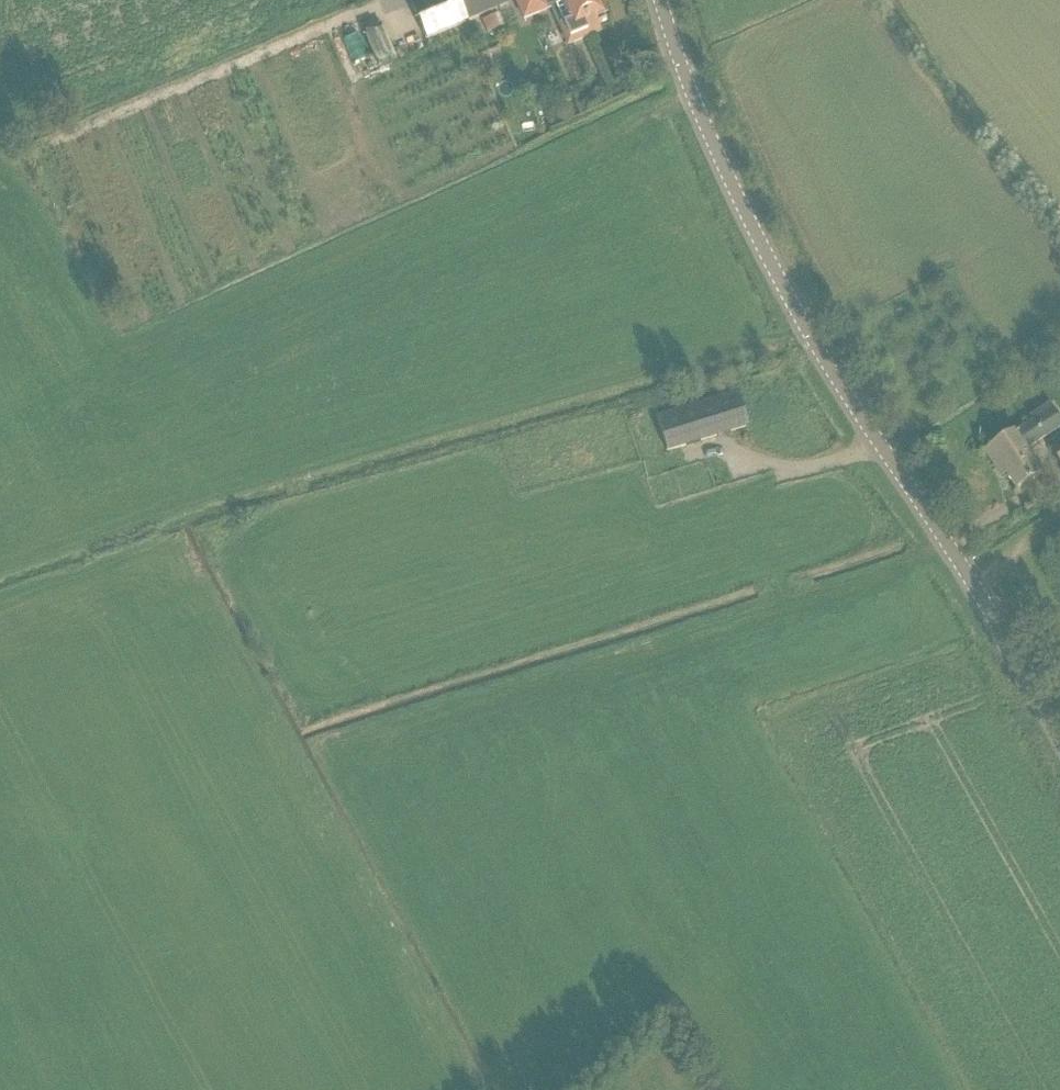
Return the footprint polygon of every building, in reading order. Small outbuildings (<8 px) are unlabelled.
[(508,5),(506,0),(423,0),(410,5),(425,40),(508,5)] [(524,20),(547,10),(546,9),(563,2),(570,20),(559,24),(568,45),(600,32),(598,25),(606,22),(597,0),(515,0),(524,20)] [(359,32),(372,65),(391,58),(377,25),(359,32)] [(736,394),(715,400),(656,417),(666,451),(746,427),(736,394)] [(1014,434),(1004,440),(985,452),(997,471),(1002,468),(1016,490),(1040,474),(1025,451),(1059,428),(1045,408),(1030,418),(1033,422),(1014,434)] [(1049,446),(1059,463),(1059,440),(1049,446)]
